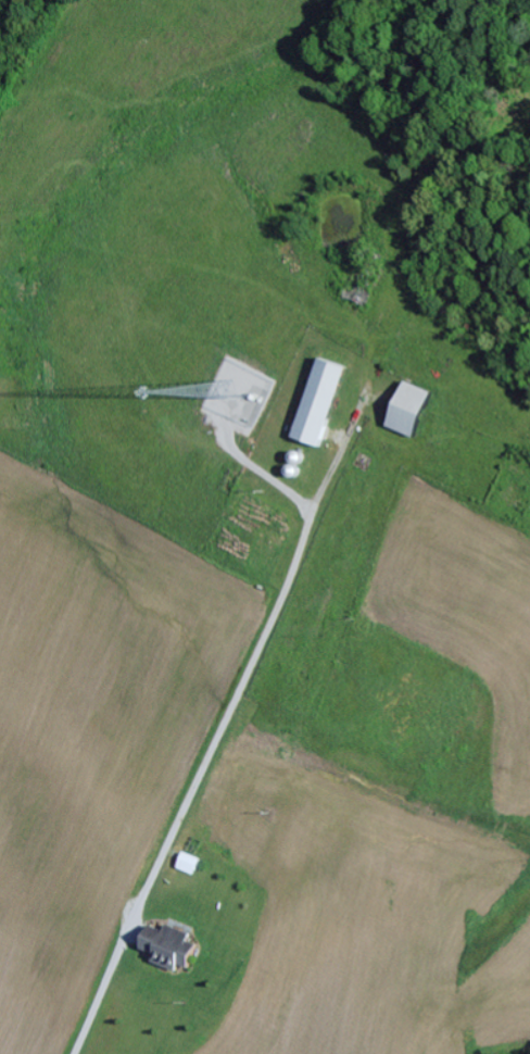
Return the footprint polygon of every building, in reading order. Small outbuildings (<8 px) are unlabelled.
[(290,438),(319,447),(344,367),(316,358),(290,438)] [(428,390),(400,381),(385,428),(414,437),(428,390)] [(176,869),(195,875),(200,859),(181,853),(176,869)] [(145,925),(136,949),(151,955),(149,962),(174,972),(177,966),(185,969),(194,944),(186,942),(189,934),(164,925),(161,931),(145,925)]
